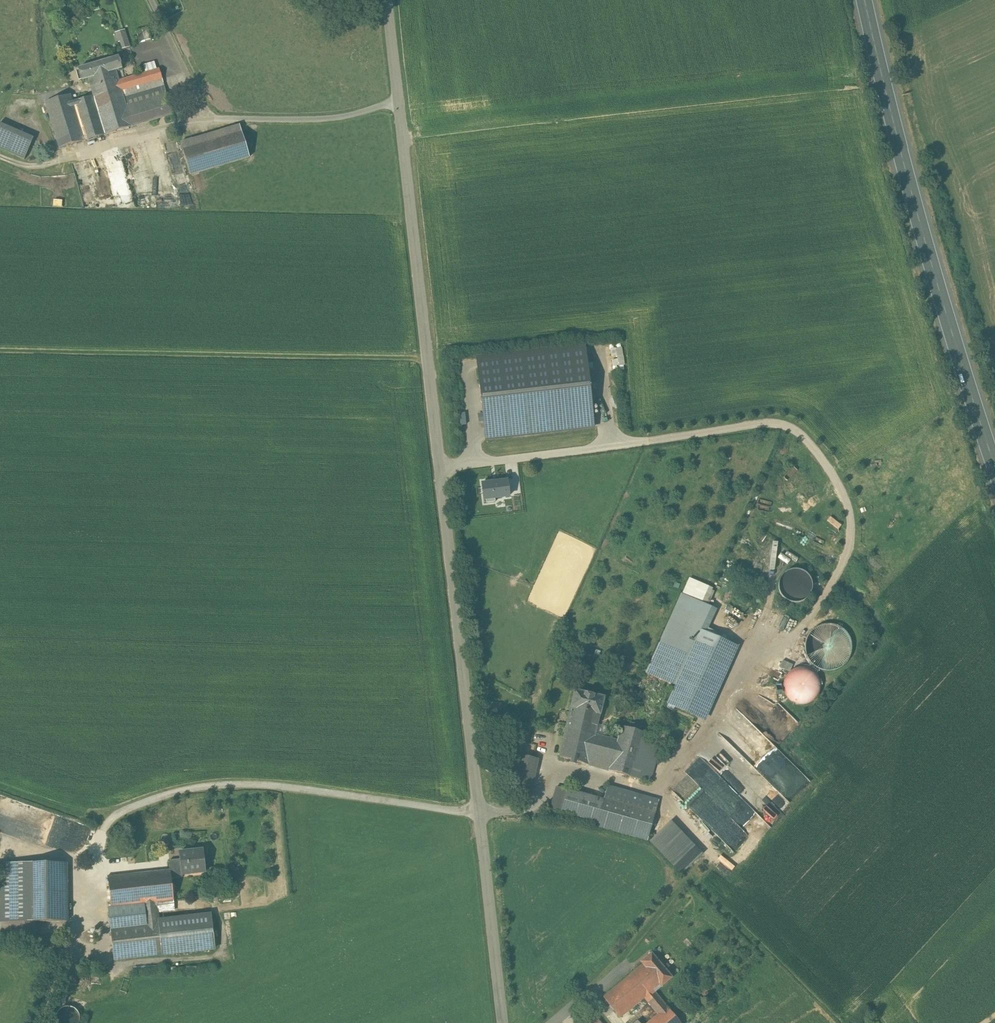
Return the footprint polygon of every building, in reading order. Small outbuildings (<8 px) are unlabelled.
[(147,27),(136,31),(139,42),(151,39),(147,27)] [(121,48),(131,45),(126,28),(116,31),(121,48)] [(118,56),(79,68),(82,80),(88,78),(94,96),(121,88),(119,80),(115,70),(122,68),(118,56)] [(94,96),(78,100),(76,93),(45,102),(59,148),(173,113),(159,69),(119,80),(121,88),(94,96)] [(0,123),(0,149),(24,159),(34,138),(0,123)] [(240,125),(180,142),(183,149),(242,132),(240,125)] [(242,132),(183,149),(190,175),(249,157),(242,132)] [(612,348),(614,370),(626,369),(623,346),(612,348)] [(477,358),(485,438),(594,427),(585,347),(477,358)] [(484,481),(484,484),(482,484),(484,499),(486,499),(486,503),(495,502),(495,498),(509,496),(507,481),(493,483),(492,480),(484,481)] [(831,519),(828,523),(838,533),(842,528),(831,519)] [(802,604),(817,582),(796,567),(786,581),(789,583),(783,591),(802,604)] [(677,686),(668,704),(705,720),(738,647),(703,632),(714,608),(682,594),(647,673),(677,686)] [(847,661),(850,655),(851,649),(850,642),(847,637),(843,632),(837,629),(831,628),(824,628),(818,631),(814,636),(811,642),(809,648),(810,654),(813,660),(818,665),(823,668),(830,669),(836,668),(842,666),(847,661)] [(781,667),(788,669),(791,663),(784,661),(781,667)] [(816,696),(819,691),(819,685),(818,680),(815,675),(810,672),(804,670),(799,671),(794,673),(790,677),(787,683),(787,688),(788,694),(791,698),(796,702),(802,703),(807,702),(812,700),(816,696)] [(604,697),(575,690),(571,707),(600,714),(604,697)] [(501,705),(488,704),(488,712),(500,713),(501,705)] [(600,714),(571,707),(560,757),(587,764),(591,747),(595,734),(600,714)] [(789,800),(810,778),(739,711),(707,745),(706,762),(721,776),(721,779),(713,788),(698,774),(698,782),(688,773),(684,778),(701,794),(709,795),(725,809),(725,799),(734,800),(735,796),(730,791),(732,789),(739,789),(739,798),(742,795),(746,795),(749,791),(760,792),(766,784),(760,784),(760,773),(789,800)] [(647,733),(622,726),(617,740),(614,753),(609,770),(634,777),(645,738),(647,733)] [(617,740),(595,734),(591,747),(614,753),(617,740)] [(661,743),(645,738),(634,777),(650,782),(661,743)] [(538,758),(515,753),(507,793),(529,798),(538,758)] [(604,800),(557,786),(551,808),(598,822),(603,803),(604,800)] [(658,800),(608,786),(604,800),(603,803),(653,817),(658,800)] [(653,817),(603,803),(598,822),(648,836),(654,817),(653,817)] [(671,821),(650,841),(681,873),(702,852),(671,821)] [(203,849),(179,852),(179,859),(169,860),(170,870),(171,878),(181,877),(181,872),(205,869),(203,849)] [(0,863),(0,921),(26,921),(26,862),(0,863)] [(66,862),(26,862),(26,921),(67,921),(66,862)] [(170,870),(108,877),(111,908),(143,904),(173,901),(171,878),(170,870)] [(173,901),(143,904),(144,913),(157,911),(174,909),(173,901)] [(157,911),(144,913),(145,922),(158,920),(157,911)] [(210,915),(158,920),(161,954),(214,949),(210,915)] [(145,922),(111,926),(115,959),(161,954),(158,920),(145,922)] [(671,978),(651,954),(641,962),(642,964),(659,984),(661,986),(671,978)] [(642,964),(603,997),(625,1022),(633,1016),(628,1010),(644,998),(652,991),(659,984),(642,964)] [(666,1007),(652,991),(644,998),(658,1014),(666,1007)] [(666,1007),(658,1014),(647,1022),(680,1022),(666,1007)] [(589,1009),(577,1020),(579,1022),(601,1022),(589,1009)]
